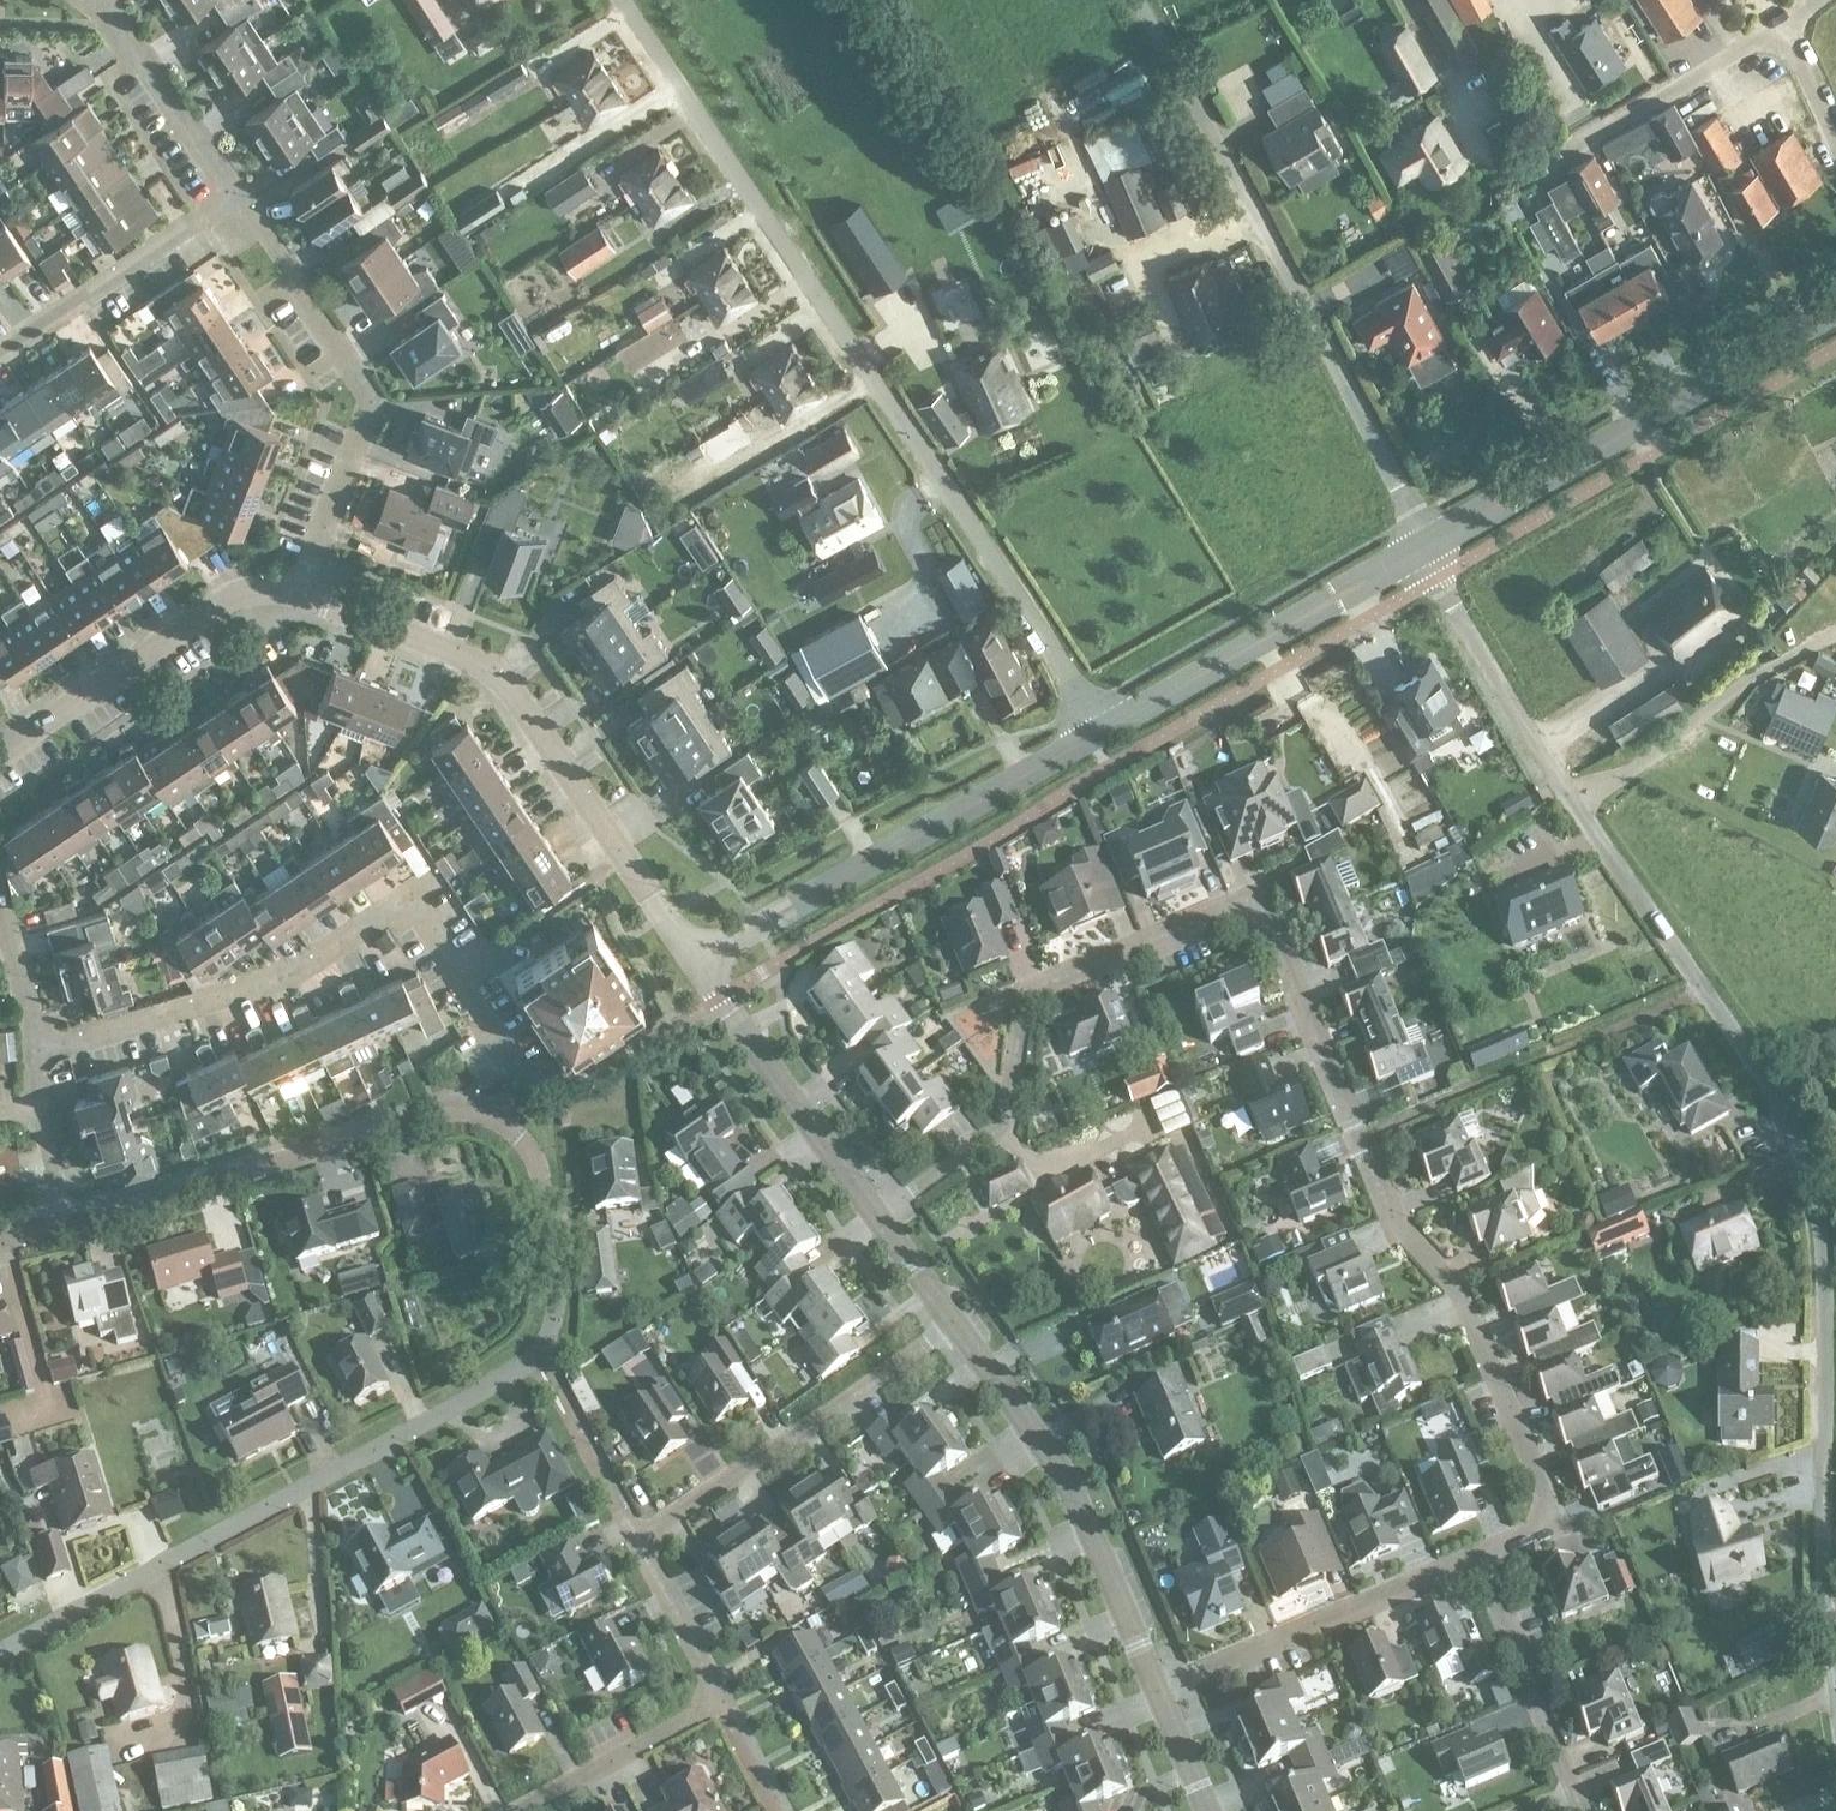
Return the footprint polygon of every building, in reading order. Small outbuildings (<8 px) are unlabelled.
[(179,22),(211,0),(164,0),(179,22)] [(263,37),(248,15),(263,6),(259,0),(240,0),(221,13),(230,27),(197,49),(212,71),(263,37)] [(240,0),(213,0),(221,13),(240,0)] [(449,30),(430,0),(407,0),(433,40),(449,30)] [(1455,7),(1451,0),(1421,0),(1432,20),(1457,62),(1479,49),(1455,7)] [(1666,37),(1703,13),(1695,0),(1642,0),(1666,37)] [(1596,19),(1576,32),(1568,18),(1551,28),(1589,88),(1625,65),(1596,19)] [(504,39),(492,20),(467,37),(479,55),(504,39)] [(1407,23),(1378,39),(1407,91),(1436,74),(1407,23)] [(270,85),(297,66),(288,52),(277,59),(263,37),(212,71),(227,94),(260,71),(270,85)] [(573,101),(609,77),(592,51),(555,75),(573,101)] [(38,115),(65,97),(55,84),(50,87),(29,87),(30,56),(3,55),(3,101),(3,115),(38,115)] [(111,55),(86,72),(96,87),(121,70),(111,55)] [(519,61),(483,83),(485,87),(461,101),(460,100),(434,116),(440,126),(478,103),(481,107),(501,94),(500,92),(527,75),(519,61)] [(297,66),(270,85),(279,98),(245,121),(260,143),(299,117),(284,96),(307,80),(297,66)] [(609,77),(573,101),(589,127),(627,103),(609,77)] [(1286,122),(1264,134),(1291,181),(1318,165),(1342,151),(1329,129),(1330,128),(1316,104),(1315,105),(1306,90),(1277,106),(1286,122)] [(1375,104),(1383,119),(1411,105),(1404,90),(1375,104)] [(44,163),(96,127),(82,105),(74,111),(65,97),(38,115),(47,129),(29,141),(44,163)] [(340,124),(359,113),(352,101),(333,112),(340,124)] [(1675,104),(1652,117),(1673,156),(1696,144),(1675,104)] [(299,117),(260,143),(275,165),(309,143),(318,157),(346,138),(336,124),(327,130),(312,108),(299,117)] [(1495,141),(1520,125),(1512,113),(1487,130),(1495,141)] [(358,148),(390,127),(382,114),(350,136),(358,148)] [(1690,131),(1716,174),(1743,158),(1717,115),(1690,131)] [(1398,182),(1419,170),(1428,186),(1466,163),(1437,116),(1400,138),(1402,141),(1381,153),(1398,182)] [(58,184),(111,149),(96,127),(44,163),(58,184)] [(1794,129),(1750,155),(1779,205),(1824,179),(1794,129)] [(1614,136),(1603,143),(1610,157),(1622,151),(1614,136)] [(73,206),(125,170),(111,149),(58,184),(73,206)] [(638,200),(675,176),(657,150),(621,174),(638,200)] [(1624,151),(1609,160),(1620,177),(1634,168),(1624,151)] [(1606,203),(1617,198),(1594,155),(1569,169),(1592,211),(1591,212),(1600,229),(1601,229),(1616,221),(1606,203)] [(307,212),(347,185),(340,173),(348,168),(341,157),(292,190),(307,212)] [(1164,220),(1139,161),(1104,177),(1129,235),(1164,220)] [(1749,223),(1777,206),(1758,173),(1755,175),(1750,166),(1724,181),(1749,223)] [(405,167),(381,183),(396,205),(428,184),(420,171),(412,177),(405,167)] [(560,212),(596,189),(581,167),(545,190),(560,212)] [(87,227),(140,192),(125,170),(73,206),(87,227)] [(1155,176),(1158,183),(1159,186),(1173,181),(1169,171),(1155,176)] [(675,176),(638,200),(655,226),(692,202),(675,176)] [(1186,210),(1174,182),(1155,190),(1167,219),(1186,210)] [(1692,182),(1676,191),(1671,194),(1660,191),(1651,197),(1649,204),(1653,210),(1661,212),(1678,242),(1681,240),(1691,257),(1699,252),(1705,255),(1714,250),(1714,244),(1722,239),(1711,220),(1714,218),(1692,182)] [(347,185),(307,212),(322,235),(371,202),(364,191),(355,197),(347,185)] [(950,233),(996,207),(983,186),(938,213),(950,233)] [(510,195),(516,203),(528,195),(523,187),(510,195)] [(0,193),(0,204),(7,214),(16,207),(5,189),(0,193)] [(455,214),(464,229),(506,204),(496,189),(455,214)] [(1554,198),(1565,218),(1582,208),(1571,189),(1554,198)] [(1376,217),(1390,208),(1380,190),(1365,198),(1376,217)] [(140,192),(87,227),(102,250),(155,214),(140,192)] [(563,214),(567,225),(607,208),(603,197),(563,214)] [(414,207),(410,200),(399,207),(403,214),(414,207)] [(1582,251),(1554,200),(1536,210),(1564,261),(1582,251)] [(904,272),(859,204),(827,225),(872,293),(904,272)] [(1484,217),(1492,231),(1508,220),(1500,207),(1484,217)] [(21,235),(31,228),(19,211),(9,218),(21,235)] [(353,290),(404,256),(394,242),(402,231),(390,213),(359,234),(367,246),(341,263),(348,273),(344,278),(353,290)] [(1062,216),(1047,224),(1061,253),(1062,253),(1077,246),(1076,245),(1062,216)] [(437,232),(447,246),(463,234),(454,222),(437,232)] [(7,276),(29,261),(4,223),(0,225),(0,265),(7,276)] [(575,275),(615,249),(599,224),(558,250),(575,275)] [(486,227),(475,233),(480,242),(492,235),(486,227)] [(1613,252),(1614,252),(1601,229),(1600,229),(1583,238),(1577,241),(1594,271),(1604,289),(1623,321),(1630,317),(1634,325),(1649,316),(1645,309),(1645,308),(1618,261),(1613,252)] [(34,255),(42,250),(31,234),(23,239),(34,255)] [(1417,250),(1445,298),(1471,283),(1444,235),(1417,250)] [(1658,277),(1668,271),(1651,242),(1618,261),(1645,308),(1669,295),(1658,277)] [(59,247),(38,261),(56,287),(69,278),(59,264),(67,258),(59,247)] [(1111,247),(1083,261),(1092,279),(1120,266),(1111,247)] [(703,298),(740,274),(722,248),(686,272),(703,298)] [(1228,255),(1214,261),(1213,260),(1165,281),(1192,342),(1240,321),(1238,317),(1251,311),(1228,255)] [(404,256),(353,290),(361,303),(367,302),(373,311),(399,294),(407,306),(438,285),(426,267),(413,270),(404,256)] [(177,331),(216,305),(192,270),(145,302),(159,323),(167,317),(177,331)] [(1600,334),(1623,321),(1604,289),(1594,271),(1564,289),(1574,307),(1582,303),(1600,334)] [(740,274),(703,298),(720,324),(757,300),(740,274)] [(1443,343),(1445,342),(1412,283),(1376,303),(1378,307),(1355,320),(1369,346),(1395,332),(1400,333),(1414,359),(1425,352),(1437,375),(1456,365),(1452,357),(1451,357),(1443,343)] [(1557,337),(1562,333),(1535,288),(1502,308),(1506,314),(1483,327),(1498,354),(1513,345),(1512,342),(1520,338),(1529,353),(1534,350),(1538,356),(1560,343),(1557,337)] [(460,345),(447,326),(457,319),(440,295),(417,311),(425,323),(394,344),(406,363),(402,366),(414,383),(428,373),(425,369),(460,345)] [(638,311),(648,328),(671,314),(661,297),(638,311)] [(216,305),(177,331),(192,353),(230,327),(216,305)] [(1152,317),(1120,330),(1127,346),(1159,333),(1152,317)] [(952,348),(993,332),(989,321),(948,338),(952,348)] [(230,327),(192,353),(180,361),(184,368),(196,360),(206,374),(245,348),(230,327)] [(897,347),(914,382),(938,371),(921,335),(897,347)] [(713,348),(718,356),(730,348),(725,340),(713,348)] [(66,361),(97,407),(131,384),(107,348),(95,356),(88,346),(66,361)] [(128,364),(137,358),(129,346),(120,352),(128,364)] [(768,397),(805,372),(788,347),(751,371),(768,397)] [(257,353),(251,357),(245,348),(206,374),(216,389),(209,393),(219,408),(266,403),(255,386),(271,374),(257,353)] [(955,368),(970,404),(956,410),(942,389),(917,406),(944,446),(970,428),(964,420),(974,416),(980,429),(1028,410),(1003,348),(955,368)] [(137,358),(128,364),(137,377),(146,371),(137,358)] [(44,375),(70,413),(85,403),(93,415),(99,410),(97,407),(66,361),(44,375)] [(822,398),(805,372),(768,397),(785,422),(822,398)] [(49,428),(70,413),(44,375),(23,390),(49,428)] [(648,388),(654,397),(665,390),(660,381),(648,388)] [(157,407),(166,401),(158,389),(149,395),(157,407)] [(27,442),(49,428),(23,390),(1,404),(27,442)] [(563,391),(541,405),(559,435),(582,421),(563,391)] [(166,401),(157,407),(166,420),(175,414),(166,401)] [(272,411),(266,403),(219,408),(222,413),(226,415),(223,423),(230,426),(224,443),(268,460),(277,434),(265,430),(272,411)] [(27,442),(1,404),(0,405),(0,448),(11,465),(12,464),(6,456),(27,442)] [(735,432),(743,448),(781,429),(773,413),(735,432)] [(466,472),(480,437),(490,442),(497,425),(468,414),(462,429),(424,414),(419,428),(414,426),(405,449),(410,450),(408,455),(426,462),(428,457),(466,472)] [(178,419),(165,427),(171,436),(172,435),(184,427),(178,419)] [(171,436),(165,427),(153,435),(158,444),(171,436)] [(184,427),(172,435),(176,440),(187,433),(184,427)] [(845,430),(805,451),(802,446),(784,457),(795,476),(813,466),(819,476),(859,454),(845,430)] [(100,444),(108,456),(123,446),(116,434),(100,444)] [(258,484),(268,460),(224,443),(218,457),(209,453),(205,463),(258,484)] [(705,451),(700,443),(688,450),(693,458),(705,451)] [(125,454),(131,463),(144,454),(138,446),(125,454)] [(5,469),(10,477),(16,472),(11,465),(0,448),(0,472),(5,469)] [(131,463),(125,454),(113,462),(118,471),(131,463)] [(827,492),(868,468),(862,458),(821,481),(827,492)] [(90,469),(96,477),(109,469),(103,460),(90,469)] [(59,469),(65,477),(77,469),(71,461),(59,469)] [(249,508),(258,484),(205,463),(202,471),(211,475),(205,491),(249,508)] [(96,477),(90,469),(78,477),(84,486),(96,477)] [(47,471),(34,480),(42,492),(55,484),(47,471)] [(800,517),(820,553),(849,538),(859,556),(814,581),(825,601),(882,570),(871,550),(868,551),(858,533),(877,522),(854,480),(816,501),(804,479),(785,489),(785,490),(775,496),(783,511),(800,501),(806,513),(800,517)] [(437,484),(429,504),(390,489),(374,530),(426,550),(441,510),(466,519),(474,498),(437,484)] [(249,508),(205,491),(191,486),(181,510),(178,511),(177,510),(176,510),(203,549),(216,539),(221,527),(239,533),(249,508)] [(48,498),(54,507),(66,498),(60,489),(48,498)] [(12,501),(17,509),(33,498),(28,490),(12,501)] [(54,507),(48,498),(35,506),(41,515),(54,507)] [(185,561),(203,549),(176,510),(177,510),(165,502),(129,527),(136,537),(163,576),(185,561)] [(497,545),(486,573),(522,587),(531,562),(538,565),(547,540),(513,527),(519,511),(497,502),(482,539),(497,545)] [(12,512),(7,504),(0,509),(0,520),(12,512)] [(5,527),(11,536),(23,527),(17,518),(5,527)] [(937,526),(912,539),(941,590),(965,576),(937,526)] [(5,527),(0,530),(0,543),(11,536),(5,527)] [(141,591),(163,576),(136,537),(123,546),(115,534),(107,539),(141,591)] [(1599,571),(1614,590),(1656,556),(1641,538),(1599,571)] [(120,605),(141,591),(107,539),(85,554),(93,566),(120,605)] [(713,548),(699,559),(704,566),(719,556),(713,548)] [(1820,575),(1809,562),(1800,569),(1813,583),(1820,575)] [(98,620),(120,605),(93,566),(72,580),(98,620)] [(1647,613),(1684,658),(1741,612),(1705,566),(1647,613)] [(633,620),(623,606),(631,600),(614,575),(586,594),(595,608),(563,629),(576,648),(580,646),(585,653),(633,620)] [(1792,576),(1783,586),(1797,600),(1807,591),(1792,576)] [(72,580),(50,595),(77,634),(98,620),(72,580)] [(749,605),(740,592),(727,601),(736,614),(749,605)] [(1608,592),(1562,621),(1602,686),(1649,657),(1608,592)] [(50,595),(29,609),(55,648),(77,634),(50,595)] [(55,648),(29,609),(21,598),(0,612),(0,613),(7,624),(34,663),(55,648)] [(881,662),(855,614),(799,644),(825,692),(881,662)] [(994,617),(960,636),(982,676),(982,677),(1001,712),(1035,694),(994,617)] [(668,654),(650,629),(643,634),(633,620),(585,653),(590,660),(586,662),(598,681),(630,659),(639,673),(668,654)] [(34,663),(7,624),(0,629),(0,684),(10,677),(11,678),(34,663)] [(960,636),(928,653),(950,693),(982,677),(982,676),(960,636)] [(1820,652),(1812,667),(1835,679),(1835,676),(1835,661),(1820,652)] [(906,717),(950,693),(928,653),(872,683),(881,701),(894,694),(906,717)] [(270,671),(247,687),(271,722),(294,707),(289,700),(301,692),(297,659),(273,675),(270,671)] [(317,707),(342,717),(358,677),(332,667),(331,672),(297,659),(301,692),(320,700),(317,707)] [(1419,728),(1433,720),(1439,730),(1445,732),(1458,725),(1459,719),(1453,708),(1454,708),(1447,695),(1450,693),(1431,659),(1417,667),(1420,672),(1394,687),(1401,698),(1384,708),(1411,755),(1412,754),(1420,769),(1434,761),(1426,746),(1429,745),(1419,728)] [(708,710),(693,689),(699,684),(685,664),(642,693),(653,708),(628,725),(641,744),(645,741),(650,748),(705,710),(705,711),(708,710)] [(342,717),(367,726),(382,686),(358,677),(342,717)] [(1826,729),(1835,707),(1835,698),(1821,691),(1818,697),(1786,683),(1777,679),(1771,692),(1780,696),(1776,706),(1826,729)] [(851,688),(850,687),(805,712),(816,730),(822,727),(827,736),(844,726),(840,718),(860,707),(859,705),(873,697),(864,681),(851,688)] [(796,705),(809,696),(800,683),(787,692),(796,705)] [(1621,741),(1683,705),(1670,683),(1609,722),(1621,741)] [(408,696),(382,686),(367,726),(392,736),(395,729),(408,734),(420,706),(406,700),(408,696)] [(247,687),(226,701),(250,737),(254,743),(267,734),(271,739),(279,734),(271,722),(247,687)] [(250,737),(226,701),(222,695),(200,710),(228,751),(250,737)] [(1826,729),(1776,706),(1765,729),(1816,752),(1826,729)] [(80,720),(85,730),(109,718),(103,707),(80,720)] [(231,767),(236,764),(228,751),(200,710),(179,724),(212,774),(224,765),(231,767)] [(732,750),(705,711),(705,710),(650,748),(654,755),(650,758),(663,776),(695,755),(704,768),(732,750)] [(430,747),(445,770),(481,746),(466,724),(462,726),(453,714),(428,731),(436,743),(430,747)] [(157,739),(161,744),(185,780),(193,791),(214,777),(212,774),(179,724),(157,739)] [(135,799),(142,810),(162,795),(156,786),(157,785),(140,759),(130,743),(118,751),(122,757),(111,764),(135,799)] [(161,744),(140,759),(157,785),(156,786),(162,795),(185,780),(161,744)] [(495,768),(481,746),(445,770),(433,778),(447,800),(495,768)] [(700,800),(717,824),(757,797),(747,782),(761,772),(747,751),(720,770),(727,781),(700,800)] [(821,804),(839,792),(836,788),(816,758),(799,770),(821,804)] [(143,811),(142,810),(135,799),(111,764),(90,778),(113,814),(122,826),(143,811)] [(510,789),(495,768),(447,800),(462,821),(510,789)] [(326,770),(317,776),(323,784),(332,779),(326,770)] [(1244,781),(1272,845),(1283,840),(1281,834),(1294,828),(1274,781),(1267,784),(1263,773),(1244,781)] [(1822,773),(1799,826),(1835,841),(1835,838),(1835,779),(1822,773)] [(278,781),(283,790),(292,784),(286,775),(278,781)] [(330,795),(323,784),(317,776),(309,781),(322,801),(330,795)] [(110,835),(102,822),(113,814),(90,778),(80,785),(76,779),(65,786),(69,792),(68,793),(92,828),(101,841),(110,835)] [(283,790),(278,781),(269,787),(275,796),(283,790)] [(1272,845),(1244,781),(1219,792),(1224,803),(1208,810),(1231,863),(1249,856),(1246,850),(1258,844),(1261,850),(1272,845)] [(1366,783),(1327,805),(1342,830),(1380,809),(1366,783)] [(274,804),(280,813),(303,798),(297,789),(274,804)] [(524,811),(510,789),(462,821),(476,843),(524,811)] [(71,843),(92,828),(68,793),(47,807),(71,843)] [(410,838),(393,813),(380,795),(346,818),(354,829),(378,865),(401,850),(398,846),(410,838)] [(757,797),(717,824),(733,849),(774,822),(757,797)] [(236,809),(241,818),(250,812),(244,804),(236,809)] [(280,813),(274,804),(253,819),(259,827),(280,813)] [(1191,880),(1199,877),(1186,844),(1200,838),(1186,805),(1169,811),(1162,829),(1165,834),(1153,839),(1175,893),(1193,886),(1191,880)] [(47,807),(25,822),(49,858),(58,852),(63,859),(76,850),(71,843),(47,807)] [(241,818),(236,809),(227,815),(233,824),(241,818)] [(1376,811),(1402,873),(1406,871),(1380,810),(1376,811)] [(410,825),(418,819),(413,811),(404,816),(410,825)] [(539,832),(524,811),(476,843),(481,850),(493,842),(503,856),(539,832)] [(231,833),(237,842),(246,836),(248,834),(254,844),(266,836),(259,827),(253,819),(231,833)] [(418,819),(410,825),(415,833),(424,828),(418,819)] [(27,873),(49,858),(25,822),(2,837),(27,873)] [(186,829),(191,838),(200,832),(194,823),(186,829)] [(191,838),(186,829),(177,835),(183,843),(191,838)] [(356,880),(378,865),(354,829),(332,844),(356,880)] [(553,854),(539,832),(503,856),(517,878),(553,854)] [(1156,902),(1175,893),(1153,839),(1140,845),(1137,839),(1120,832),(1103,839),(1116,870),(1131,863),(1147,899),(1153,897),(1156,902)] [(237,842),(231,833),(223,839),(228,848),(237,842)] [(1314,921),(1350,905),(1331,860),(1345,855),(1339,841),(1312,852),(1318,865),(1290,877),(1303,909),(1308,907),(1314,921)] [(332,844),(311,858),(335,894),(356,880),(332,844)] [(1464,845),(1446,853),(1449,859),(1405,878),(1411,894),(1456,875),(1454,870),(1471,863),(1464,845)] [(190,847),(182,853),(188,861),(196,856),(190,847)] [(1058,937),(1078,929),(1109,915),(1099,891),(1112,885),(1097,851),(1072,862),(1079,878),(1040,895),(1058,937)] [(143,858),(148,866),(157,861),(151,852),(143,858)] [(182,853),(173,858),(161,867),(169,879),(181,870),(179,867),(188,861),(182,853)] [(406,862),(421,886),(435,878),(419,853),(406,862)] [(439,868),(447,862),(441,853),(433,859),(439,868)] [(997,881),(1011,875),(1001,853),(988,859),(997,881)] [(313,909),(335,894),(311,858),(300,865),(292,854),(281,861),(289,873),(313,909)] [(553,854),(517,878),(506,885),(522,908),(568,876),(553,854)] [(148,866),(143,858),(134,863),(140,872),(148,866)] [(447,862),(439,868),(444,876),(453,871),(447,862)] [(108,881),(99,887),(105,895),(127,880),(116,864),(103,873),(108,881)] [(1493,900),(1513,947),(1583,918),(1563,871),(1493,900)] [(289,873),(268,887),(292,923),(313,909),(289,873)] [(247,901),(241,892),(242,891),(233,878),(210,894),(218,907),(242,943),(242,942),(247,948),(257,941),(253,935),(263,929),(245,902),(247,901)] [(1458,880),(1399,903),(1409,928),(1423,923),(1417,909),(1463,891),(1458,880)] [(269,938),(292,923),(268,887),(257,894),(251,885),(242,891),(241,892),(247,901),(245,902),(263,929),(269,938)] [(97,901),(105,895),(99,887),(91,892),(97,901)] [(1007,959),(995,931),(1016,922),(1001,887),(979,896),(983,906),(944,923),(966,976),(1007,959)] [(14,897),(18,910),(31,906),(27,890),(14,897)] [(140,891),(119,897),(126,916),(147,910),(140,891)] [(468,911),(476,905),(484,900),(478,891),(462,902),(468,911)] [(71,898),(42,907),(46,922),(75,913),(71,898)] [(482,914),(476,905),(468,911),(473,919),(487,940),(496,933),(482,914)] [(1350,905),(1314,921),(1319,934),(1314,936),(1328,968),(1369,951),(1375,963),(1388,958),(1383,945),(1369,950),(1350,905)] [(221,957),(242,943),(218,907),(197,921),(221,957)] [(225,963),(221,957),(197,921),(189,910),(180,916),(187,927),(170,939),(166,932),(158,938),(167,951),(183,976),(195,968),(198,972),(209,965),(213,971),(225,963)] [(51,950),(60,977),(100,965),(95,949),(115,943),(105,911),(73,921),(79,941),(51,950)] [(1408,936),(1417,954),(1441,942),(1431,924),(1408,936)] [(641,1004),(624,979),(627,977),(593,926),(568,943),(565,939),(514,974),(531,999),(527,1001),(562,1052),(587,1035),(590,1039),(641,1004)] [(386,930),(374,938),(382,950),(394,942),(386,930)] [(154,958),(158,956),(168,954),(163,946),(148,950),(149,956),(154,958)] [(833,1024),(867,1000),(857,986),(873,974),(854,948),(827,967),(838,982),(823,994),(820,990),(807,999),(819,1015),(826,1015),(833,1024)] [(1363,1037),(1400,1021),(1381,977),(1394,971),(1388,958),(1375,963),(1380,976),(1339,994),(1352,1026),(1357,1024),(1363,1037)] [(104,981),(100,965),(60,977),(68,1005),(95,996),(100,1010),(132,1001),(128,986),(120,988),(117,977),(104,981)] [(1247,1010),(1260,1005),(1248,976),(1220,988),(1224,998),(1195,1010),(1209,1044),(1228,1036),(1237,1058),(1264,1046),(1254,1024),(1253,1025),(1247,1010)] [(377,988),(395,1026),(418,1015),(425,1032),(444,1023),(422,979),(405,987),(401,977),(377,988)] [(342,994),(356,987),(352,979),(344,981),(338,986),(342,994)] [(356,987),(342,994),(346,1003),(353,999),(378,1051),(401,1040),(395,1026),(377,988),(360,996),(356,987)] [(1093,1047),(1096,1055),(1132,1040),(1114,997),(1088,1008),(1091,1016),(1059,1029),(1070,1056),(1093,1047)] [(330,1011),(354,1060),(355,1063),(378,1051),(353,999),(346,1003),(330,1011)] [(875,1051),(910,1025),(893,1001),(877,1013),(867,1000),(833,1024),(840,1034),(837,1040),(846,1053),(874,1033),(883,1044),(875,1050),(875,1051)] [(295,1016),(309,1010),(305,1002),(297,1003),(291,1008),(295,1016)] [(309,1010),(295,1016),(299,1025),(306,1022),(325,1060),(331,1072),(354,1060),(330,1011),(313,1018),(309,1010)] [(1411,1085),(1433,1076),(1421,1047),(1412,1050),(1400,1021),(1363,1037),(1369,1050),(1364,1052),(1377,1084),(1405,1072),(1411,1085)] [(283,1033),(301,1071),(325,1060),(306,1022),(299,1025),(283,1033)] [(248,1039),(262,1032),(258,1024),(250,1025),(244,1031),(248,1039)] [(879,1105),(913,1080),(904,1067),(920,1055),(903,1032),(911,1026),(910,1025),(875,1051),(884,1063),(856,1083),(866,1096),(872,1096),(879,1105)] [(262,1032),(248,1039),(252,1048),(259,1044),(278,1082),(301,1071),(283,1033),(267,1041),(262,1032)] [(1511,1056),(1504,1039),(1468,1054),(1475,1071),(1511,1056)] [(198,1055),(212,1048),(209,1040),(200,1041),(194,1047),(198,1055)] [(233,1049),(254,1094),(278,1082),(259,1044),(252,1048),(237,1055),(234,1049),(233,1049)] [(1728,1115),(1693,1052),(1671,1064),(1660,1044),(1625,1064),(1641,1092),(1661,1081),(1669,1096),(1665,1098),(1677,1121),(1682,1119),(1691,1135),(1728,1115)] [(212,1048),(198,1055),(202,1064),(210,1060),(228,1098),(250,1087),(253,1094),(254,1094),(233,1049),(217,1057),(212,1048)] [(174,1082),(186,1117),(193,1137),(236,1116),(228,1098),(210,1060),(202,1064),(185,1072),(187,1076),(174,1082)] [(1163,1060),(1145,1067),(1156,1094),(1174,1086),(1163,1060)] [(1245,1100),(1247,1105),(1241,1107),(1253,1134),(1258,1132),(1260,1135),(1287,1124),(1289,1130),(1310,1121),(1292,1081),(1273,1088),(1271,1082),(1273,1080),(1266,1063),(1236,1076),(1247,1100),(1245,1100)] [(71,1116),(77,1136),(129,1120),(124,1104),(130,1102),(135,1092),(127,1066),(87,1078),(92,1096),(73,1102),(77,1115),(71,1116)] [(913,1080),(879,1105),(886,1115),(883,1121),(895,1137),(908,1128),(905,1125),(921,1114),(932,1128),(959,1109),(940,1082),(930,1089),(921,1075),(913,1080)] [(1140,1119),(1168,1108),(1165,1100),(1137,1111),(1140,1119)] [(732,1133),(710,1103),(665,1135),(687,1166),(689,1164),(708,1192),(706,1193),(718,1210),(753,1185),(741,1168),(739,1170),(719,1142),(732,1133)] [(1158,1119),(1172,1153),(1198,1142),(1184,1108),(1158,1119)] [(1470,1144),(1459,1119),(1416,1137),(1422,1152),(1417,1154),(1430,1186),(1450,1177),(1457,1192),(1490,1178),(1475,1142),(1470,1144)] [(140,1135),(134,1137),(129,1120),(77,1136),(83,1155),(89,1154),(93,1167),(112,1161),(118,1179),(158,1167),(150,1140),(140,1135)] [(1209,1131),(1198,1135),(1205,1152),(1215,1147),(1209,1131)] [(633,1147),(589,1154),(597,1211),(641,1204),(633,1147)] [(1276,1161),(1288,1189),(1286,1190),(1300,1223),(1344,1204),(1330,1171),(1321,1175),(1309,1147),(1276,1161)] [(1111,1213),(1106,1202),(1115,1198),(1117,1202),(1122,1207),(1128,1209),(1135,1208),(1145,1203),(1153,1199),(1165,1224),(1157,1228),(1175,1266),(1213,1248),(1212,1245),(1226,1238),(1183,1150),(1170,1156),(1168,1153),(1130,1171),(1134,1181),(1102,1196),(1088,1171),(1032,1202),(1055,1244),(1111,1213)] [(1518,1158),(1509,1154),(1503,1170),(1512,1173),(1518,1158)] [(976,1181),(989,1212),(1034,1191),(1020,1161),(976,1181)] [(433,1233),(432,1231),(448,1226),(459,1262),(493,1251),(476,1194),(442,1204),(443,1207),(426,1212),(419,1187),(396,1194),(410,1240),(433,1233)] [(762,1245),(796,1220),(791,1212),(793,1206),(781,1190),(769,1199),(771,1202),(756,1214),(745,1199),(718,1218),(737,1245),(754,1233),(762,1245)] [(1534,1240),(1528,1226),(1541,1213),(1533,1194),(1514,1194),(1466,1214),(1480,1246),(1485,1244),(1491,1259),(1534,1240)] [(286,1238),(290,1237),(298,1263),(336,1252),(335,1250),(380,1236),(371,1205),(326,1218),(322,1204),(284,1215),(285,1220),(281,1221),(279,1225),(282,1236),(286,1238)] [(1685,1229),(1702,1269),(1755,1247),(1739,1207),(1685,1229)] [(688,1208),(668,1223),(680,1240),(700,1225),(688,1208)] [(1622,1245),(1650,1233),(1641,1213),(1606,1228),(1605,1225),(1586,1233),(1599,1264),(1626,1253),(1622,1245)] [(774,1295),(801,1276),(793,1264),(821,1244),(811,1231),(805,1232),(796,1220),(762,1245),(773,1260),(757,1272),(774,1295)] [(679,1251),(666,1223),(650,1231),(661,1255),(664,1253),(666,1257),(679,1251)] [(617,1292),(609,1233),(579,1237),(588,1297),(617,1292)] [(1259,1265),(1285,1254),(1277,1236),(1259,1244),(1261,1248),(1253,1251),(1259,1265)] [(212,1261),(205,1238),(150,1255),(161,1292),(211,1277),(219,1302),(248,1294),(254,1313),(270,1308),(254,1253),(237,1258),(236,1254),(212,1261)] [(1238,1245),(1223,1252),(1239,1290),(1210,1302),(1221,1330),(1265,1311),(1238,1245)] [(1318,1289),(1319,1289),(1326,1306),(1337,1311),(1340,1316),(1384,1297),(1370,1266),(1363,1269),(1352,1245),(1307,1264),(1318,1289)] [(1519,1326),(1556,1310),(1582,1299),(1574,1282),(1548,1293),(1537,1266),(1495,1283),(1509,1316),(1514,1313),(1519,1326)] [(345,1277),(352,1299),(383,1289),(376,1267),(345,1277)] [(122,1271),(103,1276),(101,1268),(67,1277),(68,1282),(63,1283),(60,1287),(63,1298),(67,1299),(73,1298),(80,1325),(98,1320),(103,1338),(117,1334),(120,1345),(140,1340),(122,1271)] [(1744,1269),(1729,1275),(1734,1287),(1748,1281),(1744,1269)] [(811,1328),(845,1304),(837,1293),(840,1287),(830,1274),(803,1294),(794,1283),(802,1277),(801,1276),(774,1295),(766,1301),(784,1326),(800,1314),(811,1328)] [(372,1298),(352,1309),(369,1340),(389,1330),(372,1298)] [(1107,1371),(1155,1349),(1176,1339),(1157,1298),(1137,1307),(1089,1330),(1107,1371)] [(845,1304),(811,1328),(820,1341),(803,1353),(823,1379),(850,1360),(839,1345),(854,1334),(857,1337),(869,1328),(858,1312),(851,1312),(845,1304)] [(1192,1327),(1214,1318),(1209,1305),(1186,1314),(1192,1327)] [(10,1337),(2,1307),(0,1307),(0,1340),(10,1337)] [(1538,1370),(1575,1355),(1601,1344),(1593,1326),(1567,1337),(1556,1310),(1519,1326),(1514,1328),(1528,1360),(1533,1358),(1538,1370)] [(1298,1313),(1300,1339),(1330,1337),(1329,1311),(1298,1313)] [(59,1341),(76,1335),(69,1318),(53,1325),(59,1341)] [(1268,1341),(1260,1318),(1244,1323),(1252,1346),(1268,1341)] [(1402,1354),(1398,1346),(1393,1333),(1356,1348),(1361,1361),(1345,1368),(1360,1403),(1371,1398),(1381,1421),(1401,1413),(1395,1398),(1422,1387),(1407,1351),(1402,1354)] [(1209,1349),(1204,1338),(1189,1343),(1193,1355),(1209,1349)] [(355,1404),(389,1386),(365,1341),(331,1359),(355,1404)] [(34,1391),(21,1342),(8,1346),(21,1395),(34,1391)] [(747,1403),(729,1374),(741,1366),(725,1343),(708,1354),(714,1363),(688,1380),(716,1424),(747,1403)] [(1757,1392),(1758,1347),(1723,1346),(1723,1392),(1721,1392),(1720,1430),(1722,1430),(1722,1445),(1752,1445),(1752,1430),(1772,1431),(1772,1392),(1757,1392)] [(1331,1367),(1323,1349),(1292,1363),(1300,1381),(1331,1367)] [(1557,1415),(1620,1388),(1612,1370),(1586,1381),(1575,1355),(1538,1370),(1533,1372),(1547,1405),(1552,1402),(1557,1415)] [(1651,1375),(1656,1386),(1667,1391),(1679,1387),(1683,1375),(1678,1363),(1667,1358),(1655,1364),(1651,1375)] [(48,1366),(52,1386),(76,1380),(71,1360),(48,1366)] [(296,1434),(284,1413),(310,1399),(292,1366),(247,1390),(256,1407),(220,1426),(238,1461),(277,1441),(281,1442),(296,1434)] [(1152,1434),(1163,1462),(1203,1445),(1183,1397),(1185,1396),(1178,1379),(1136,1397),(1149,1426),(1147,1427),(1150,1435),(1152,1434)] [(686,1443),(667,1415),(679,1407),(663,1383),(647,1394),(651,1400),(624,1417),(655,1464),(686,1443)] [(1576,1459),(1612,1444),(1638,1433),(1630,1415),(1605,1426),(1594,1401),(1620,1389),(1620,1388),(1557,1415),(1552,1417),(1565,1449),(1571,1447),(1576,1459)] [(1658,1419),(1651,1404),(1637,1410),(1643,1426),(1658,1419)] [(883,1457),(900,1451),(909,1464),(957,1430),(947,1417),(938,1416),(934,1411),(907,1431),(895,1415),(867,1435),(883,1457)] [(1338,1422),(1309,1435),(1315,1450),(1345,1436),(1338,1422)] [(908,1491),(924,1513),(951,1493),(940,1477),(968,1458),(964,1453),(966,1443),(957,1430),(909,1464),(919,1477),(908,1491)] [(473,1522),(507,1504),(514,1500),(521,1512),(522,1514),(524,1516),(528,1516),(531,1516),(535,1515),(537,1513),(539,1510),(539,1508),(539,1506),(539,1504),(537,1501),(546,1497),(547,1500),(575,1485),(548,1434),(520,1449),(522,1453),(489,1471),(482,1457),(448,1475),(473,1522)] [(18,1451),(13,1436),(0,1440),(0,1457),(18,1451)] [(1612,1444),(1576,1459),(1571,1461),(1584,1493),(1589,1491),(1597,1510),(1633,1495),(1631,1490),(1658,1478),(1650,1459),(1623,1470),(1612,1444)] [(1422,1484),(1442,1530),(1476,1516),(1463,1484),(1478,1477),(1465,1447),(1437,1459),(1444,1474),(1422,1484)] [(1689,1482),(1676,1451),(1660,1457),(1673,1488),(1689,1482)] [(1304,1470),(1321,1463),(1317,1452),(1300,1459),(1304,1470)] [(31,1476),(36,1492),(49,1488),(64,1534),(112,1519),(92,1457),(31,1476)] [(1302,1494),(1292,1472),(1272,1480),(1282,1503),(1302,1494)] [(805,1492),(832,1532),(846,1522),(854,1534),(863,1528),(864,1530),(877,1522),(859,1496),(848,1503),(830,1475),(805,1492)] [(864,1479),(856,1484),(864,1496),(872,1491),(864,1479)] [(1378,1504),(1377,1502),(1362,1486),(1342,1494),(1344,1516),(1364,1564),(1397,1551),(1391,1538),(1419,1526),(1404,1493),(1378,1504)] [(832,1532),(805,1492),(780,1508),(798,1536),(787,1544),(805,1570),(826,1557),(816,1542),(832,1532)] [(565,1502),(582,1533),(598,1524),(580,1493),(565,1502)] [(994,1494),(964,1511),(951,1493),(924,1513),(938,1533),(944,1532),(954,1549),(963,1543),(1014,1515),(1006,1501),(997,1499),(994,1494)] [(1761,1569),(1749,1530),(1732,1536),(1730,1529),(1733,1528),(1727,1509),(1692,1519),(1698,1539),(1700,1538),(1702,1545),(1696,1547),(1702,1567),(1709,1565),(1716,1589),(1741,1581),(1739,1576),(1761,1569)] [(959,1570),(969,1593),(1001,1579),(993,1559),(1021,1543),(1019,1538),(1022,1529),(1014,1515),(963,1543),(971,1558),(959,1570)] [(1278,1600),(1296,1592),(1341,1573),(1317,1516),(1288,1529),(1293,1542),(1259,1557),(1278,1600)] [(1240,1572),(1227,1541),(1219,1522),(1189,1534),(1204,1569),(1175,1581),(1181,1594),(1180,1595),(1191,1621),(1192,1621),(1198,1634),(1222,1624),(1221,1620),(1237,1613),(1223,1579),(1240,1572)] [(385,1530),(350,1549),(365,1577),(353,1584),(362,1601),(375,1594),(378,1599),(413,1580),(409,1575),(445,1555),(428,1523),(392,1543),(385,1530)] [(757,1523),(732,1539),(759,1580),(775,1570),(789,1591),(796,1594),(813,1583),(805,1570),(787,1544),(776,1551),(757,1523)] [(34,1542),(47,1581),(68,1575),(55,1536),(34,1542)] [(742,1608),(741,1607),(766,1590),(759,1580),(732,1539),(707,1556),(726,1583),(714,1591),(731,1616),(742,1608)] [(593,1562),(581,1569),(569,1546),(543,1560),(555,1583),(551,1585),(567,1614),(609,1592),(593,1562)] [(1608,1601),(1590,1556),(1576,1562),(1574,1558),(1542,1572),(1562,1620),(1608,1601)] [(1624,1565),(1606,1572),(1617,1599),(1636,1592),(1624,1565)] [(3,1575),(16,1599),(33,1590),(19,1566),(3,1575)] [(515,1583),(528,1576),(523,1566),(510,1573),(515,1583)] [(995,1611),(1001,1626),(1055,1603),(1049,1589),(1039,1585),(1037,1580),(1007,1593),(1001,1579),(969,1593),(977,1613),(995,1611)] [(1715,1610),(1757,1603),(1755,1593),(1779,1589),(1777,1579),(1711,1591),(1715,1610)] [(284,1584),(241,1594),(254,1648),(297,1638),(284,1584)] [(994,1652),(1002,1673),(1034,1659),(1028,1645),(1059,1632),(1057,1627),(1061,1618),(1055,1603),(1001,1626),(1007,1639),(994,1652)] [(473,1640),(495,1628),(482,1606),(462,1617),(473,1640)] [(1483,1647),(1469,1653),(1451,1610),(1417,1624),(1436,1668),(1459,1659),(1471,1686),(1494,1675),(1483,1647)] [(207,1624),(211,1639),(230,1635),(227,1619),(207,1623),(207,1624)] [(198,1642),(211,1639),(207,1624),(194,1627),(198,1642)] [(636,1642),(615,1653),(610,1643),(619,1638),(612,1624),(581,1641),(608,1692),(628,1681),(631,1687),(653,1675),(636,1642)] [(1736,1646),(1748,1674),(1792,1655),(1781,1626),(1736,1646)] [(871,1640),(865,1629),(855,1634),(861,1646),(871,1640)] [(789,1685),(829,1663),(814,1634),(774,1656),(789,1685)] [(1384,1639),(1350,1653),(1370,1700),(1404,1685),(1384,1639)] [(871,1640),(861,1646),(867,1657),(877,1652),(871,1640)] [(910,1644),(891,1652),(897,1668),(916,1661),(910,1644)] [(115,1699),(121,1719),(162,1708),(146,1654),(105,1666),(110,1684),(99,1688),(103,1703),(115,1699)] [(1029,1690),(1035,1706),(1089,1683),(1082,1668),(1073,1665),(1071,1660),(1040,1673),(1034,1659),(1002,1673),(1011,1693),(1029,1690)] [(804,1712),(844,1691),(829,1663),(789,1685),(804,1712)] [(503,1679),(511,1694),(483,1709),(509,1758),(547,1737),(536,1715),(537,1715),(531,1703),(543,1696),(526,1666),(503,1679)] [(1643,1732),(1637,1717),(1617,1671),(1574,1690),(1580,1704),(1575,1706),(1589,1738),(1602,1732),(1608,1747),(1643,1732)] [(1234,1731),(1240,1746),(1294,1723),(1287,1708),(1301,1697),(1293,1677),(1261,1690),(1267,1704),(1236,1717),(1238,1723),(1234,1731)] [(312,1753),(297,1680),(265,1687),(281,1760),(312,1753)] [(1507,1706),(1512,1704),(1503,1682),(1489,1688),(1498,1710),(1507,1706)] [(1028,1732),(1036,1752),(1068,1739),(1062,1725),(1093,1712),(1091,1707),(1095,1698),(1089,1683),(1035,1706),(1020,1712),(1028,1731),(1028,1732)] [(891,1702),(901,1696),(895,1685),(885,1690),(891,1702)] [(211,1720),(252,1710),(247,1686),(206,1696),(211,1720)] [(406,1718),(418,1712),(405,1687),(393,1693),(406,1718)] [(819,1740),(859,1719),(844,1691),(804,1712),(819,1740)] [(901,1696),(891,1702),(897,1713),(907,1708),(901,1696)] [(1691,1712),(1665,1722),(1676,1751),(1703,1740),(1691,1712)] [(834,1768),(874,1747),(859,1719),(819,1740),(834,1768)] [(1300,1739),(1294,1723),(1240,1746),(1247,1761),(1256,1764),(1258,1769),(1289,1756),(1295,1770),(1326,1757),(1318,1736),(1300,1739)] [(97,1739),(93,1724),(79,1728),(83,1743),(97,1739)] [(1496,1740),(1466,1753),(1459,1737),(1433,1748),(1446,1778),(1459,1773),(1466,1789),(1509,1771),(1496,1740)] [(1792,1773),(1777,1737),(1723,1759),(1739,1795),(1792,1773)] [(1062,1770),(1069,1785),(1122,1763),(1116,1748),(1107,1745),(1105,1740),(1074,1753),(1068,1739),(1036,1752),(1045,1772),(1062,1770)] [(449,1741),(404,1765),(403,1806),(443,1807),(444,1790),(468,1776),(449,1741)] [(921,1757),(931,1752),(925,1741),(915,1746),(921,1757)] [(943,1762),(958,1755),(952,1741),(936,1749),(943,1762)] [(1651,1770),(1671,1761),(1664,1744),(1631,1758),(1638,1775),(1610,1787),(1620,1810),(1669,1810),(1651,1770)] [(849,1796),(889,1775),(874,1747),(834,1768),(849,1796)] [(1,1785),(2,1787),(7,1787),(7,1796),(22,1795),(19,1758),(28,1757),(27,1749),(0,1751),(0,1785),(1,1785)] [(163,1810),(213,1802),(204,1749),(154,1759),(163,1810)] [(109,1752),(69,1761),(80,1810),(122,1810),(109,1752)] [(931,1752),(921,1757),(927,1769),(937,1763),(931,1752)] [(1268,1810),(1309,1810),(1328,1803),(1321,1788),(1335,1777),(1326,1757),(1295,1770),(1301,1784),(1270,1797),(1272,1802),(1268,1810)] [(1122,1763),(1069,1785),(1075,1801),(1062,1810),(1098,1810),(1095,1804),(1127,1791),(1124,1786),(1128,1777),(1122,1763)] [(708,1786),(710,1778),(706,1771),(699,1769),(691,1773),(689,1781),(662,1795),(668,1806),(660,1810),(721,1810),(708,1786)] [(928,1778),(939,1799),(952,1792),(941,1771),(928,1778)] [(849,1796),(857,1810),(891,1810),(905,1803),(889,1775),(849,1796)] [(22,1795),(7,1796),(7,1787),(2,1787),(1,1785),(0,1785),(0,1810),(24,1810),(22,1795)] [(291,1792),(290,1807),(312,1808),(312,1793),(291,1792)] [(982,1808),(977,1796),(969,1799),(974,1810),(982,1808)]
